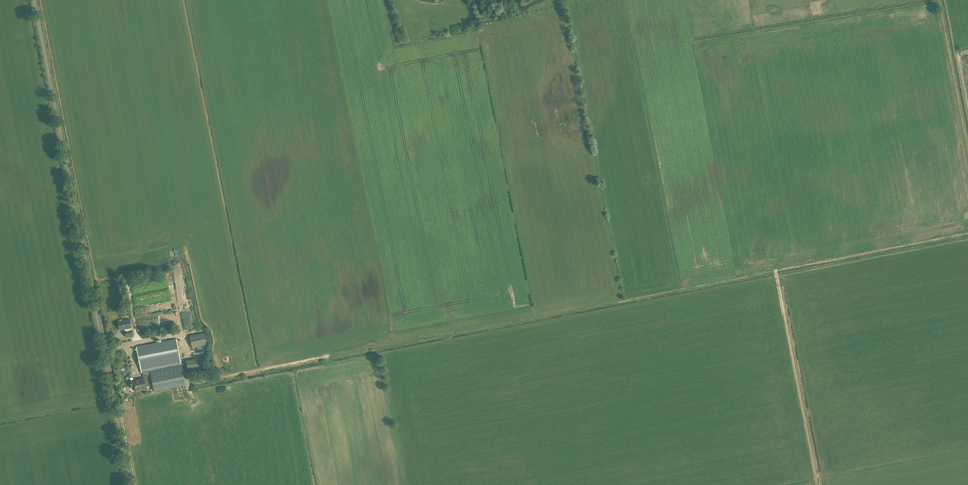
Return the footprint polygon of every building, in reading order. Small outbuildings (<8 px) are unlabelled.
[(132,328),(130,319),(123,321),(122,320),(119,320),(119,322),(118,322),(120,330),(126,329),(127,332),(125,332),(126,337),(133,336),(132,331),(131,328),(132,328)] [(192,348),(207,345),(205,333),(190,336),(192,348)] [(135,385),(145,383),(148,382),(152,382),(149,371),(150,371),(154,392),(186,385),(181,365),(176,339),(137,347),(142,373),(143,372),(144,378),(136,380),(130,381),(131,388),(135,387),(135,385)] [(189,374),(207,370),(205,358),(187,361),(189,374)] [(136,392),(146,390),(146,386),(149,385),(148,382),(145,383),(135,385),(135,387),(136,392)]
